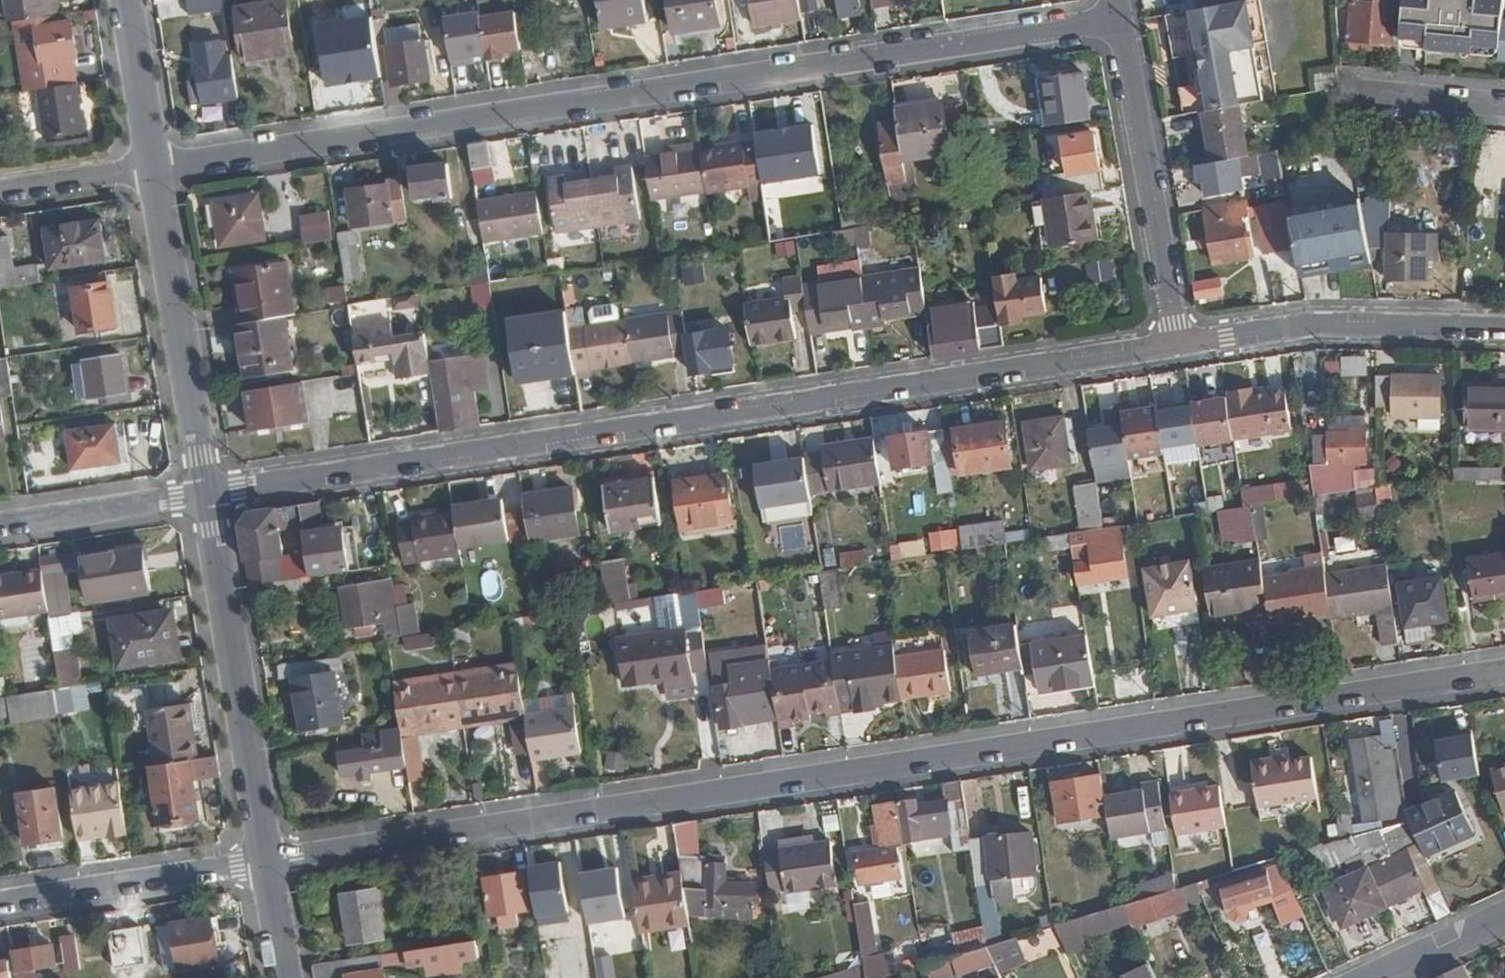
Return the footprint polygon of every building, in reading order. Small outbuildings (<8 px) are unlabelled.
[(10,23),(21,21),(59,16),(63,15),(60,0),(7,0),(10,23)] [(188,14),(223,8),(221,0),(185,0),(188,14)] [(643,0),(596,0),(602,32),(646,23),(643,0)] [(712,0),(666,0),(672,35),(716,28),(712,0)] [(798,0),(748,0),(753,28),(801,21),(800,15),(798,0)] [(800,15),(817,13),(815,0),(798,0),(800,15)] [(858,0),(834,0),(836,18),(860,14),(858,0)] [(886,0),(870,0),(871,8),(886,6),(886,0)] [(1244,0),(1206,0),(1208,9),(1245,2),(1244,0)] [(1404,0),(1400,0),(1376,0),(1376,5),(1354,2),(1350,41),(1399,47),(1400,40),(1404,0)] [(1504,0),(1404,0),(1400,40),(1427,42),(1426,51),(1473,56),(1475,47),(1500,50),(1503,21),(1504,0)] [(295,55),(286,2),(237,10),(245,64),(295,55)] [(1264,103),(1245,2),(1208,9),(1166,17),(1174,60),(1187,58),(1192,88),(1180,91),(1185,118),(1201,115),(1241,108),(1264,103)] [(480,19),(479,15),(443,20),(450,69),(466,66),(466,61),(486,58),(480,19)] [(520,53),(514,15),(480,19),(486,58),(486,63),(502,61),(502,56),(520,53)] [(67,60),(77,58),(72,24),(61,25),(59,16),(21,21),(32,90),(38,89),(69,85),(67,60)] [(432,79),(427,40),(389,47),(393,78),(381,80),(386,108),(402,106),(398,85),(432,79)] [(237,99),(227,42),(193,48),(201,105),(237,99)] [(381,80),(378,56),(342,62),(344,69),(319,73),(323,97),(368,89),(372,110),(386,108),(381,80)] [(1089,122),(1082,75),(1040,81),(1048,128),(1089,122)] [(86,134),(79,83),(69,85),(38,89),(44,141),(86,134)] [(951,153),(944,103),(896,111),(898,123),(904,161),(951,153)] [(1249,157),(1241,108),(1201,115),(1210,164),(1249,157)] [(904,161),(898,123),(880,126),(889,186),(892,187),(895,203),(908,201),(905,186),(908,185),(904,161)] [(1103,191),(1093,134),(1064,140),(1070,175),(1042,180),(1045,200),(1048,200),(1092,193),(1103,191)] [(496,183),(489,143),(468,146),(475,187),(496,183)] [(757,150),(756,144),(718,149),(716,155),(703,157),(709,192),(763,184),(757,150)] [(793,237),(779,147),(757,150),(763,184),(772,240),(793,237)] [(703,157),(702,150),(647,158),(654,201),(709,192),(703,157)] [(452,201),(447,164),(412,169),(416,199),(435,197),(436,203),(452,201)] [(642,220),(634,166),(617,168),(619,178),(593,182),(600,227),(642,220)] [(600,227),(593,182),(567,187),(565,177),(549,180),(558,234),(600,227)] [(408,220),(401,180),(386,182),(386,187),(349,192),(354,228),(408,220)] [(544,236),(537,193),(478,202),(485,246),(544,236)] [(1099,242),(1092,193),(1048,200),(1055,249),(1099,242)] [(264,242),(257,199),(215,205),(221,249),(264,242)] [(1293,249),(1286,203),(1249,210),(1248,204),(1205,212),(1214,266),(1250,260),(1243,220),(1250,219),(1251,224),(1264,221),(1270,253),(1293,249)] [(1367,215),(1365,205),(1292,218),(1303,278),(1376,264),(1373,252),(1367,215)] [(328,212),(299,216),(302,243),(331,239),(328,212)] [(1428,283),(1430,252),(1438,253),(1440,238),(1391,235),(1391,216),(1367,215),(1373,252),(1390,253),(1389,281),(1428,283)] [(103,257),(97,218),(43,226),(48,265),(103,257)] [(361,279),(355,234),(339,237),(346,281),(361,279)] [(42,271),(41,264),(13,267),(9,237),(0,238),(0,287),(49,280),(49,271),(42,271)] [(1063,290),(1111,285),(1109,261),(1061,266),(1063,290)] [(297,315),(289,264),(241,271),(246,304),(241,305),(244,323),(283,317),(297,315)] [(928,311),(922,270),(865,280),(872,329),(890,326),(889,318),(928,311)] [(491,284),(489,272),(466,275),(467,288),(491,284)] [(1051,315),(1045,280),(1018,284),(1016,275),(995,278),(1003,327),(1025,324),(1025,319),(1051,315)] [(1236,294),(1233,278),(1194,285),(1197,300),(1236,294)] [(872,329),(865,280),(821,287),(828,327),(854,324),(856,331),(872,329)] [(525,301),(522,282),(496,287),(498,305),(525,301)] [(796,341),(793,315),(808,313),(804,282),(783,285),(786,302),(748,308),(754,347),(796,341)] [(115,326),(108,284),(73,290),(79,332),(115,326)] [(350,307),(347,287),(337,288),(340,308),(350,307)] [(462,307),(459,293),(421,299),(423,314),(462,307)] [(392,312),(414,309),(413,298),(391,300),(392,312)] [(1006,348),(1003,327),(980,330),(980,322),(977,304),(928,311),(936,358),(1006,348)] [(679,359),(673,315),(628,322),(635,365),(679,359)] [(291,370),(283,317),(244,323),(238,324),(246,376),(291,370)] [(635,365),(628,322),(570,330),(575,362),(577,372),(635,365)] [(431,364),(426,334),(394,339),(392,324),(354,330),(360,364),(380,361),(380,356),(396,353),(402,380),(433,375),(431,364)] [(570,330),(570,327),(540,332),(547,371),(541,372),(544,393),(570,389),(566,364),(575,362),(570,330)] [(737,369),(731,331),(689,338),(694,375),(737,369)] [(127,394),(122,353),(83,359),(89,400),(127,394)] [(493,387),(487,355),(431,364),(433,375),(442,433),(474,429),(469,391),(493,387)] [(1362,355),(1339,356),(1340,375),(1363,374),(1362,355)] [(9,358),(0,359),(0,397),(15,395),(9,358)] [(1390,410),(1390,377),(1374,377),(1374,410),(1390,410)] [(1440,420),(1441,377),(1393,377),(1392,420),(1440,420)] [(1498,377),(1497,389),(1465,387),(1464,431),(1504,432),(1504,377),(1498,377)] [(309,424),(303,383),(247,391),(254,432),(309,424)] [(1292,434),(1285,393),(1250,399),(1248,393),(1226,397),(1227,400),(1234,442),(1292,434)] [(1234,442),(1227,400),(1190,406),(1197,443),(1198,449),(1234,442)] [(1121,413),(1120,405),(1104,408),(1107,430),(1088,432),(1094,469),(1129,464),(1126,449),(1121,413)] [(1197,443),(1190,406),(1155,412),(1161,444),(1161,448),(1197,443)] [(1155,412),(1155,408),(1121,413),(1126,449),(1161,444),(1155,412)] [(1082,465),(1078,443),(1068,445),(1065,418),(1026,424),(1034,472),(1082,465)] [(121,461),(115,423),(67,429),(73,467),(121,461)] [(1012,471),(1005,424),(947,433),(951,461),(952,464),(960,463),(963,478),(1012,471)] [(1365,466),(1364,428),(1349,428),(1349,435),(1329,436),(1329,456),(1308,457),(1315,499),(1329,497),(1330,467),(1365,466)] [(947,433),(947,430),(891,438),(896,469),(951,461),(947,433)] [(881,482),(875,439),(825,447),(826,454),(806,457),(806,459),(812,493),(881,482)] [(812,493),(806,459),(757,466),(764,508),(813,500),(812,493)] [(1500,480),(1501,468),(1455,467),(1455,479),(1500,480)] [(932,471),(936,494),(950,492),(945,468),(932,471)] [(733,522),(725,476),(676,483),(683,530),(733,522)] [(663,525),(656,482),(607,490),(614,533),(663,525)] [(1103,531),(1096,484),(1074,487),(1080,534),(1089,533),(1103,531)] [(583,533),(576,489),(526,497),(533,541),(583,533)] [(1277,505),(1275,489),(1242,494),(1245,510),(1253,509),(1277,505)] [(1381,509),(1378,489),(1357,492),(1360,511),(1381,509)] [(511,542),(505,500),(455,508),(456,514),(461,550),(511,542)] [(328,555),(320,503),(301,506),(302,527),(307,558),(328,555)] [(285,558),(281,530),(302,527),(301,506),(249,514),(241,526),(247,563),(278,559),(285,558)] [(1258,542),(1253,509),(1245,510),(1224,513),(1230,545),(1258,542)] [(461,550),(456,514),(415,520),(413,524),(400,526),(405,565),(462,556),(461,550)] [(996,547),(993,527),(962,531),(965,552),(996,547)] [(929,551),(952,548),(950,529),(927,532),(929,551)] [(1126,576),(1118,529),(1103,531),(1089,533),(1093,560),(1078,563),(1081,584),(1126,576)] [(152,590),(146,543),(80,553),(88,599),(152,590)] [(910,560),(907,545),(892,547),(894,563),(910,560)] [(894,563),(892,547),(822,558),(825,573),(894,563)] [(1325,576),(1322,553),(1304,556),(1306,571),(1292,573),(1293,578),(1264,583),(1268,607),(1270,622),(1299,619),(1300,623),(1332,619),(1325,576)] [(1470,559),(1477,601),(1504,597),(1504,553),(1470,559)] [(282,582),(278,559),(247,563),(251,587),(282,582)] [(631,603),(624,559),(607,561),(613,605),(631,603)] [(71,615),(62,561),(40,564),(41,570),(47,611),(49,618),(71,615)] [(613,605),(607,561),(602,562),(608,606),(613,605)] [(1264,583),(1261,561),(1203,570),(1210,616),(1268,607),(1264,583)] [(1079,584),(1076,563),(1056,566),(1059,587),(1079,584)] [(1201,618),(1193,563),(1148,570),(1155,617),(1160,616),(1161,624),(1201,618)] [(1400,646),(1389,567),(1325,576),(1332,619),(1378,612),(1384,648),(1400,646)] [(41,570),(0,576),(0,618),(47,611),(41,570)] [(1449,621),(1442,578),(1400,584),(1406,628),(1449,621)] [(399,607),(395,579),(344,586),(350,626),(385,622),(389,639),(403,637),(399,607)] [(284,598),(282,582),(251,587),(253,603),(284,598)] [(708,669),(696,593),(679,595),(685,633),(617,644),(624,688),(664,683),(667,701),(695,697),(691,672),(708,669)] [(419,635),(415,605),(399,607),(403,637),(419,635)] [(179,638),(176,619),(156,622),(155,614),(114,620),(120,668),(172,660),(169,639),(179,638)] [(82,685),(71,615),(49,618),(60,689),(67,688),(82,685)] [(1021,645),(1018,627),(970,633),(976,669),(1023,662),(1021,645)] [(1095,682),(1088,635),(1021,645),(1023,662),(1028,693),(1095,682)] [(902,696),(896,658),(895,649),(833,659),(833,663),(841,713),(851,712),(852,705),(902,696)] [(951,691),(944,650),(896,658),(902,696),(902,699),(951,691)] [(343,727),(333,663),(278,672),(280,683),(292,682),(300,733),(343,727)] [(841,713),(833,663),(772,671),(778,714),(780,729),(795,727),(795,721),(810,719),(809,713),(823,711),(823,716),(841,713)] [(524,698),(519,666),(457,676),(465,726),(527,717),(524,698)] [(778,714),(772,671),(732,677),(733,685),(716,688),(723,728),(744,725),(744,720),(778,714)] [(465,726),(457,676),(396,685),(402,728),(403,735),(465,726)] [(151,707),(148,682),(113,686),(117,710),(132,710),(134,726),(154,724),(160,762),(178,759),(199,756),(192,702),(151,707)] [(72,714),(67,688),(60,689),(53,690),(57,716),(72,714)] [(583,749),(575,690),(524,698),(527,717),(534,762),(564,757),(563,752),(583,749)] [(11,716),(9,697),(0,698),(0,718),(11,716)] [(1472,742),(1468,722),(1459,723),(1461,731),(1463,743),(1472,742)] [(403,735),(402,728),(381,731),(383,739),(365,742),(366,749),(340,753),(344,776),(360,774),(361,779),(375,777),(375,771),(408,766),(403,735)] [(1463,743),(1461,731),(1445,733),(1446,738),(1424,741),(1431,784),(1469,779),(1463,743)] [(1393,817),(1381,746),(1380,737),(1345,743),(1358,823),(1393,817)] [(221,774),(218,753),(199,756),(178,759),(182,781),(196,778),(221,774)] [(201,816),(196,778),(182,781),(178,759),(160,762),(151,764),(160,822),(201,816)] [(1318,798),(1311,759),(1289,763),(1289,766),(1281,767),(1280,759),(1250,764),(1257,810),(1318,798)] [(1489,772),(1501,815),(1504,814),(1504,767),(1489,772)] [(1103,797),(1098,773),(1051,781),(1058,822),(1076,819),(1078,826),(1087,824),(1087,819),(1106,816),(1103,797)] [(1165,829),(1155,780),(1137,783),(1138,790),(1103,797),(1106,816),(1111,839),(1165,829)] [(969,839),(959,781),(940,784),(943,801),(915,806),(914,800),(896,802),(903,841),(948,834),(950,842),(969,839)] [(1226,824),(1218,783),(1168,793),(1177,833),(1226,824)] [(128,837),(119,784),(70,792),(77,841),(108,836),(108,840),(128,837)] [(63,843),(55,787),(19,792),(26,842),(40,840),(41,847),(63,843)] [(1471,835),(1453,796),(1405,816),(1424,857),(1471,835)] [(897,876),(893,848),(901,846),(894,803),(874,806),(880,849),(855,854),(861,883),(897,876)] [(756,908),(757,885),(726,883),(727,865),(702,863),(695,822),(673,826),(682,877),(689,915),(707,916),(708,906),(756,908)] [(1033,873),(1028,832),(969,839),(977,889),(993,886),(992,878),(1033,873)] [(1426,896),(1408,856),(1391,863),(1379,836),(1354,847),(1366,875),(1325,894),(1341,935),(1426,896)] [(835,887),(829,843),(779,849),(778,853),(762,856),(767,893),(783,891),(784,894),(835,887)] [(615,867),(578,873),(587,924),(624,918),(615,867)] [(525,910),(519,872),(483,878),(489,916),(498,915),(500,928),(518,925),(516,912),(525,910)] [(1285,899),(1279,877),(1267,880),(1264,872),(1222,884),(1231,915),(1236,920),(1247,917),(1249,909),(1285,899)] [(1178,890),(1174,874),(1144,882),(1149,898),(1178,890)] [(689,915),(682,877),(652,881),(652,878),(632,881),(641,929),(690,921),(689,915)] [(1210,888),(1207,881),(1195,884),(1203,902),(1206,901),(1203,890),(1210,888)] [(1187,905),(1203,902),(1195,884),(1178,890),(1149,898),(1123,906),(1132,926),(1187,910),(1187,905)] [(386,937),(378,887),(341,892),(344,919),(351,918),(355,942),(386,937)] [(220,960),(212,916),(159,924),(167,969),(220,960)] [(1085,944),(1073,921),(1055,927),(1067,952),(1085,944)] [(443,944),(441,932),(395,939),(396,951),(404,950),(443,944)] [(584,957),(588,956),(586,936),(542,941),(545,964),(558,963),(560,974),(548,975),(548,977),(586,977),(584,957)] [(993,961),(1029,949),(1024,936),(987,947),(993,961)] [(80,970),(75,937),(59,939),(65,972),(80,970)] [(407,966),(479,955),(477,939),(443,944),(404,950),(407,966)] [(55,967),(52,946),(15,952),(20,977),(39,977),(38,970),(55,967)] [(995,965),(993,961),(987,947),(924,966),(929,977),(953,977),(995,965)] [(381,953),(313,964),(316,977),(329,977),(346,975),(346,977),(385,977),(381,953)] [(609,954),(591,958),(595,977),(614,977),(609,954)] [(10,961),(0,963),(0,977),(12,977),(10,961)] [(1150,967),(1124,977),(1155,977),(1150,967)] [(1462,969),(1441,977),(1467,977),(1462,969)]
